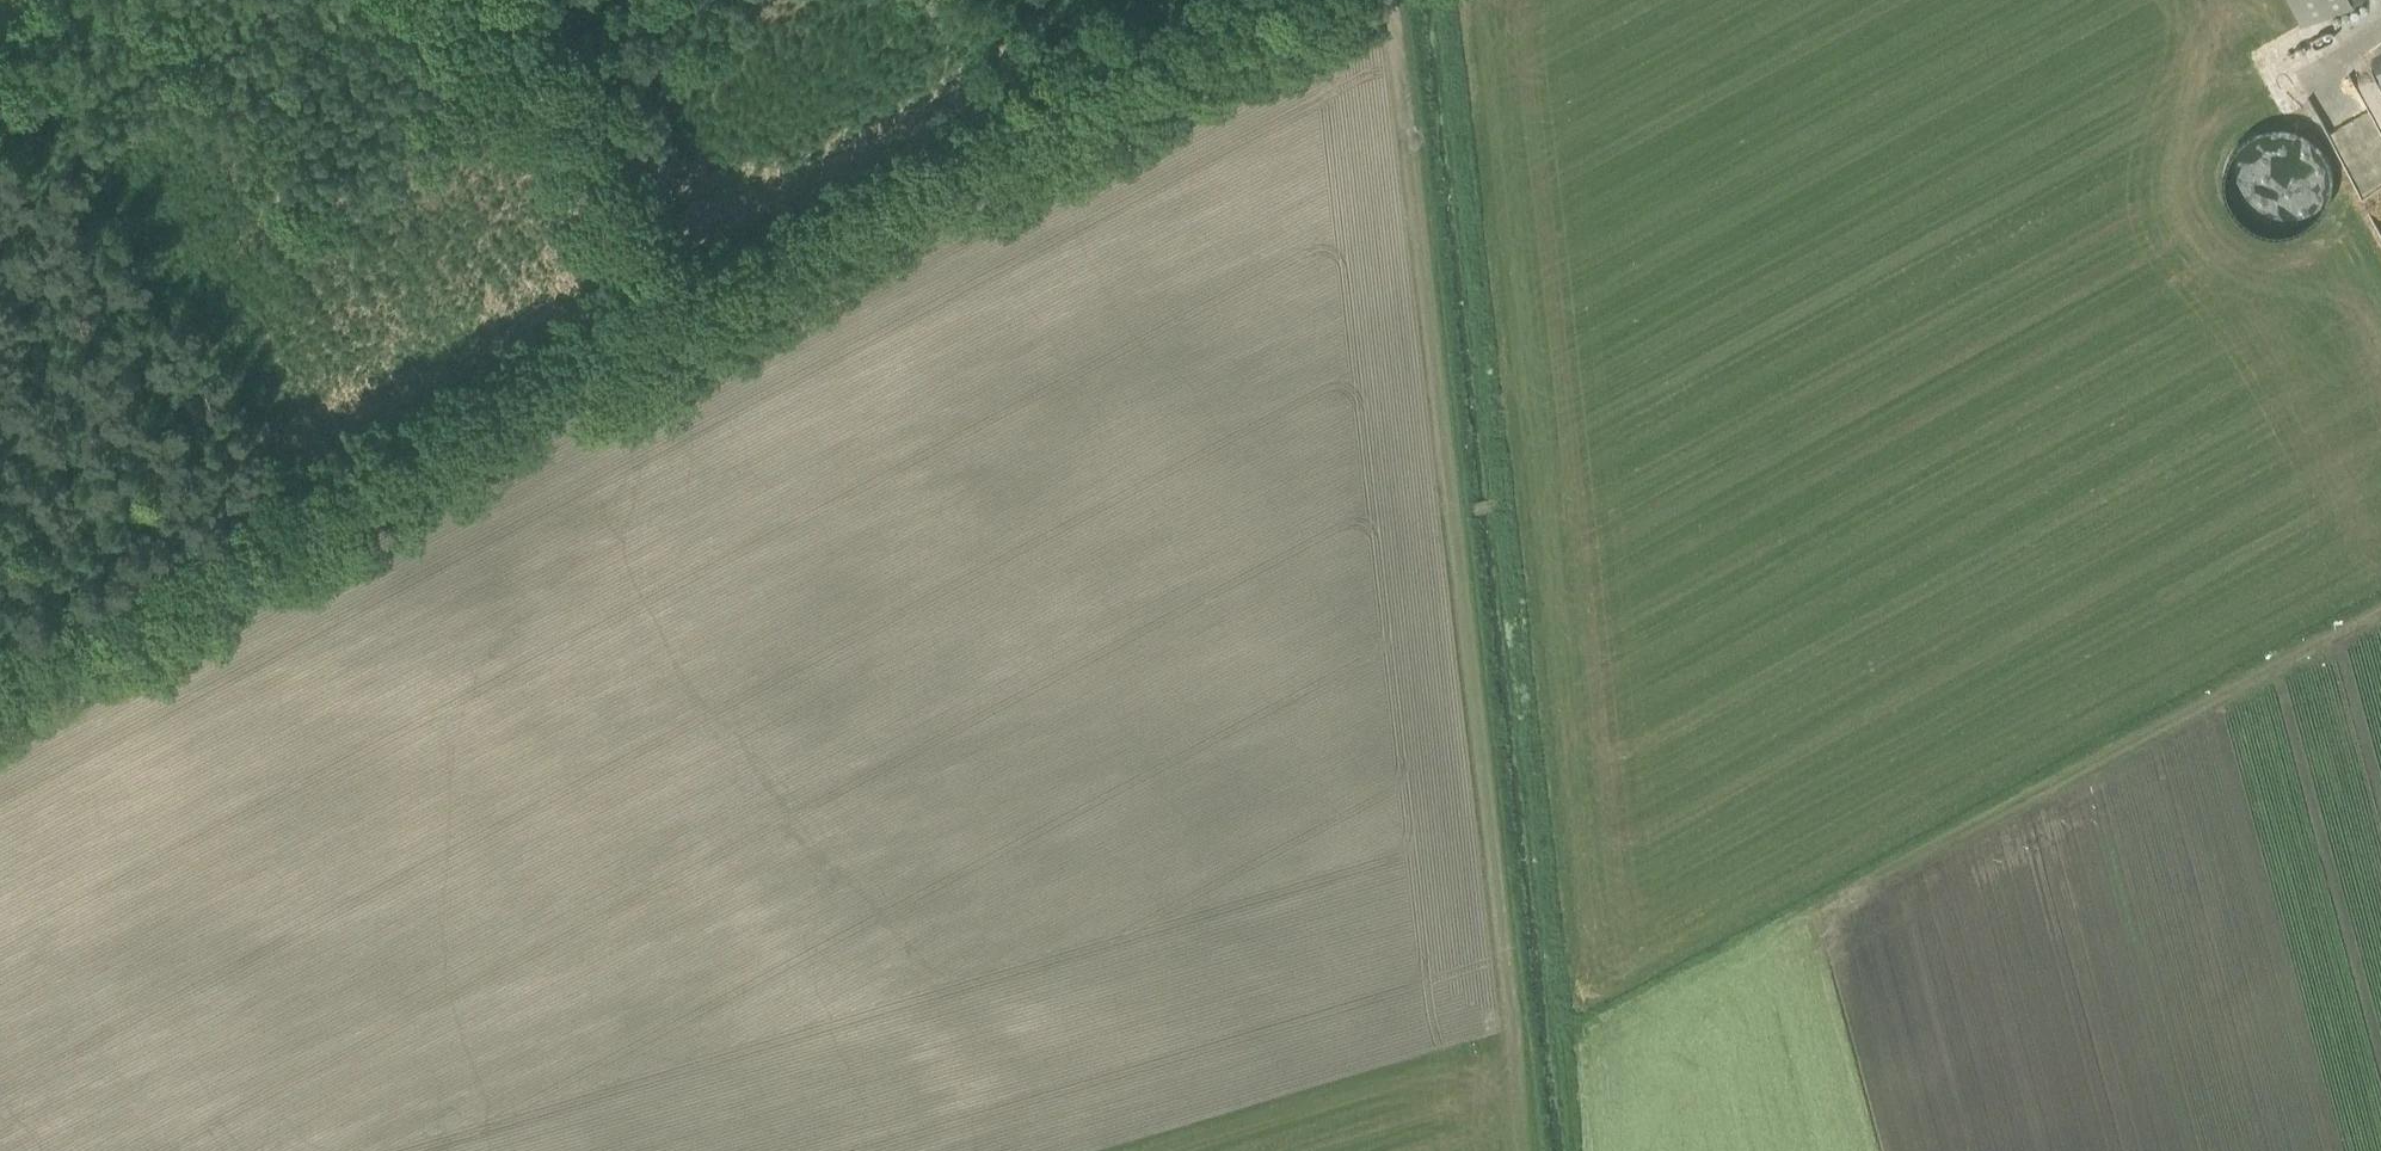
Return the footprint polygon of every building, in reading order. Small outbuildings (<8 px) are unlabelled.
[(2349,0),(2296,0),(2307,22),(2349,0)]
